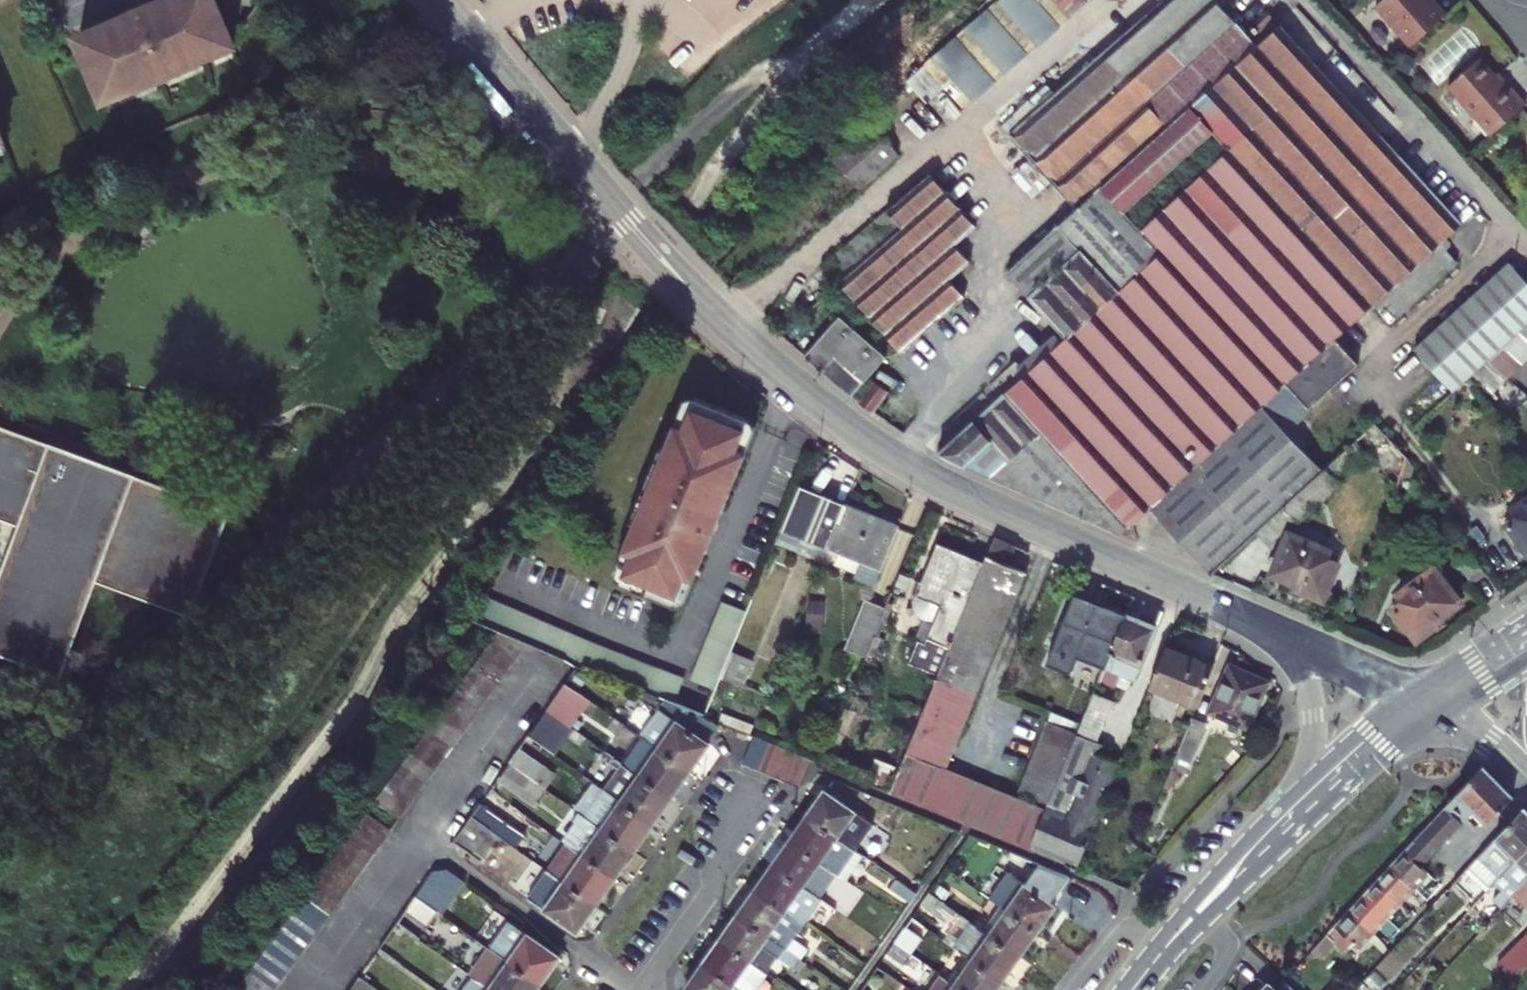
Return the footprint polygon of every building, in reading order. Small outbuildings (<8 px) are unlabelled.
[(84,35),(111,97),(142,84),(164,74),(167,81),(209,63),(206,56),(217,52),(233,45),(239,42),(220,0),(153,0),(126,12),(128,16),(84,35)] [(936,49),(977,97),(1076,13),(1065,0),(994,0),(936,49)] [(1195,105),(1284,24),(1283,23),(1272,33),(1256,14),(1243,26),(1224,5),(1227,0),(1166,0),(1106,53),(1173,126),(1195,105)] [(1420,46),(1457,13),(1445,0),(1444,0),(1441,2),(1440,0),(1389,0),(1384,4),(1420,46)] [(1233,148),(1321,65),(1284,24),(1195,105),(1215,128),(1233,148)] [(233,45),(217,52),(220,57),(235,50),(233,45)] [(1014,133),(1080,208),(1106,185),(1129,208),(1215,128),(1195,105),(1173,126),(1106,53),(1014,133)] [(1505,74),(1490,57),(1459,85),(1502,133),(1526,112),(1526,94),(1518,84),(1515,86),(1505,74)] [(1403,155),(1321,65),(1233,148),(1314,236),(1403,155)] [(1508,72),(1505,74),(1515,86),(1518,84),(1508,72)] [(164,74),(142,84),(144,90),(167,81),(164,74)] [(918,137),(890,105),(854,137),(882,168),(918,137)] [(10,144),(0,119),(0,148),(10,144)] [(1147,227),(1233,148),(1215,128),(1129,208),(1106,185),(1080,208),(1011,270),(1063,327),(1071,335),(1170,252),(1147,227)] [(10,144),(0,148),(0,155),(13,149),(10,144)] [(1147,227),(1170,252),(1290,381),(1338,337),(1376,302),(1314,236),(1233,148),(1147,227)] [(1464,222),(1403,155),(1314,236),(1376,302),(1382,297),(1443,242),(1464,222)] [(894,209),(910,228),(952,191),(935,173),(894,209)] [(908,351),(972,295),(966,289),(986,272),(961,243),(982,225),(952,191),(910,228),(848,282),(908,351)] [(832,264),(848,282),(910,228),(894,209),(832,264)] [(1443,242),(1382,297),(1400,316),(1461,262),(1443,242)] [(998,476),(1125,532),(1137,520),(1155,504),(1267,402),(1290,381),(1170,252),(1071,335),(1028,375),(981,419),(1010,451),(1005,456),(1011,463),(998,476)] [(1460,385),(1480,368),(1495,354),(1511,340),(1526,326),(1526,325),(1526,266),(1518,257),(1423,344),(1460,385)] [(844,316),(812,354),(858,393),(867,383),(890,355),(844,316)] [(1526,355),(1526,327),(1526,326),(1511,340),(1526,355)] [(1028,375),(1071,335),(1063,327),(1020,367),(1028,375)] [(1290,381),(1314,407),(1362,363),(1338,337),(1290,381)] [(1526,360),(1526,355),(1511,340),(1495,354),(1515,371),(1526,360)] [(1515,371),(1495,354),(1480,368),(1496,388),(1515,371)] [(866,400),(885,414),(900,394),(882,380),(866,400)] [(869,385),(867,383),(858,393),(860,395),(869,385)] [(759,418),(704,396),(693,425),(685,422),(675,449),(678,450),(649,523),(645,521),(634,549),(643,552),(631,581),(686,603),(697,574),(705,577),(723,534),(719,533),(724,520),(727,522),(756,450),(748,447),(759,418)] [(1267,402),(1155,504),(1164,514),(1216,571),(1263,529),(1328,469),(1267,402)] [(1010,451),(981,419),(944,453),(998,476),(1011,463),(1005,456),(1010,451)] [(1328,469),(1263,529),(1275,541),(1300,519),(1304,522),(1345,483),(1340,478),(1371,451),(1402,484),(1413,454),(1381,419),(1328,469)] [(1,508),(24,517),(0,578),(0,643),(49,662),(86,568),(197,610),(206,586),(198,582),(203,569),(198,567),(203,552),(209,554),(215,538),(200,532),(209,509),(5,431),(0,443),(0,482),(9,486),(1,508)] [(0,482),(0,508),(1,508),(9,486),(0,482)] [(809,484),(792,525),(837,544),(854,502),(809,484)] [(904,523),(854,502),(837,544),(847,548),(869,557),(864,570),(862,573),(881,581),(904,523)] [(1518,508),(1523,515),(1513,522),(1526,540),(1526,502),(1518,508)] [(1155,504),(1137,520),(1146,530),(1164,514),(1155,504)] [(719,533),(723,534),(727,522),(724,520),(719,533)] [(837,544),(792,525),(785,542),(830,561),(837,544)] [(995,552),(1018,561),(1026,542),(1003,532),(995,552)] [(1337,550),(1295,532),(1277,573),(1307,585),(1305,589),(1329,599),(1345,563),(1333,558),(1337,550)] [(946,673),(993,557),(947,539),(931,578),(929,577),(924,588),(926,589),(924,593),(922,599),(921,604),(923,609),(927,614),(942,621),(934,639),(926,636),(916,661),(946,673)] [(847,548),(842,560),(864,570),(869,557),(847,548)] [(1495,571),(1480,549),(1465,558),(1481,581),(1495,571)] [(203,569),(209,554),(203,552),(198,567),(203,569)] [(993,557),(946,673),(899,789),(1042,847),(1088,733),(1060,722),(1032,792),(1052,800),(1050,805),(956,767),(1036,568),(1018,561),(995,552),(993,557)] [(1467,602),(1439,566),(1406,592),(1412,600),(1401,608),(1425,638),(1443,624),(1442,622),(1467,602)] [(475,587),(464,611),(510,631),(540,645),(572,660),(583,665),(593,668),(674,696),(685,700),(693,676),(588,638),(475,587)] [(1057,662),(1082,672),(1089,654),(1115,665),(1136,613),(1085,592),(1057,662)] [(726,686),(758,608),(733,599),(701,677),(726,686)] [(882,633),(893,607),(874,600),(855,646),(874,654),(882,633)] [(1115,665),(1145,677),(1167,625),(1136,613),(1115,665)] [(882,633),(874,654),(884,658),(893,637),(882,633)] [(527,662),(501,644),(492,656),(518,674),(527,662)] [(1207,707),(1224,664),(1177,645),(1160,688),(1207,707)] [(492,656),(484,667),(510,686),(518,674),(492,656)] [(583,665),(571,681),(580,687),(593,668),(583,665)] [(1277,679),(1242,665),(1223,713),(1257,727),(1277,679)] [(484,667),(475,681),(500,699),(510,686),(484,667)] [(475,681),(466,692),(492,711),(500,699),(475,681)] [(553,706),(579,724),(597,699),(580,687),(571,681),(553,706)] [(466,692),(457,705),(483,723),(492,711),(466,692)] [(647,734),(648,735),(698,770),(718,742),(714,739),(725,722),(702,706),(685,700),(674,696),(647,734)] [(553,706),(539,727),(564,745),(579,724),(553,706)] [(1218,721),(1204,715),(1184,764),(1198,770),(1218,721)] [(466,746),(440,728),(431,741),(457,759),(466,746)] [(753,769),(765,738),(750,732),(738,762),(753,769)] [(1042,847),(1088,865),(1130,762),(1117,757),(1121,746),(1088,733),(1042,847)] [(698,770),(648,735),(630,760),(680,795),(698,770)] [(778,744),(765,738),(753,769),(766,774),(778,744)] [(457,759),(431,741),(422,753),(448,772),(457,759)] [(780,780),(792,750),(778,744),(766,774),(780,780)] [(562,773),(525,747),(515,760),(553,786),(562,773)] [(807,756),(792,750),(780,780),(795,786),(807,756)] [(422,753),(414,766),(439,784),(448,772),(422,753)] [(660,823),(680,795),(630,760),(625,756),(621,762),(626,766),(611,788),(660,823)] [(515,760),(504,777),(541,803),(553,786),(515,760)] [(1427,863),(1476,811),(1484,818),(1488,815),(1494,821),(1518,795),(1519,793),(1488,764),(1410,848),(1427,863)] [(414,766),(405,777),(431,796),(439,784),(414,766)] [(405,777),(396,789),(422,808),(431,796),(405,777)] [(611,788),(602,782),(583,808),(592,815),(611,788)] [(611,788),(592,815),(642,849),(660,823),(611,788)] [(396,789),(388,801),(413,820),(422,808),(396,789)] [(822,789),(804,814),(852,846),(869,822),(822,789)] [(478,813),(505,832),(532,851),(540,839),(487,801),(478,813)] [(1460,879),(1471,889),(1496,862),(1507,872),(1526,850),(1526,807),(1460,879)] [(505,832),(478,813),(461,838),(488,857),(505,832)] [(378,814),(370,826),(396,844),(404,833),(378,814)] [(804,814),(787,837),(831,869),(834,871),(852,846),(804,814)] [(642,849),(592,815),(586,823),(591,826),(577,844),(623,876),(642,849)] [(396,844),(370,826),(361,838),(387,857),(396,844)] [(831,869),(787,837),(770,862),(814,893),(831,869)] [(387,857),(361,838),(352,850),(378,869),(387,857)] [(623,876),(577,844),(559,870),(567,875),(572,879),(605,902),(623,876)] [(834,871),(842,876),(860,852),(852,846),(834,871)] [(1427,863),(1410,848),(1395,864),(1418,886),(1433,869),(1427,863)] [(352,850),(343,863),(369,882),(378,869),(352,850)] [(1526,887),(1526,850),(1507,872),(1493,887),(1511,904),(1526,888),(1526,887)] [(814,893),(770,862),(753,887),(799,920),(817,896),(814,893)] [(343,863),(335,875),(360,893),(369,882),(343,863)] [(998,904),(1037,931),(1055,905),(1051,902),(1070,875),(1039,863),(1025,883),(1010,873),(991,899),(998,904)] [(1418,886),(1395,864),(1382,879),(1404,900),(1418,886)] [(456,880),(440,868),(423,892),(445,908),(451,901),(444,896),(456,880)] [(335,875),(325,888),(351,907),(360,893),(335,875)] [(546,904),(552,909),(572,879),(567,875),(546,904)] [(916,891),(893,875),(887,884),(909,900),(916,891)] [(572,879),(552,909),(584,931),(605,902),(572,879)] [(1404,900),(1382,879),(1369,893),(1391,914),(1404,900)] [(799,920),(753,887),(735,912),(799,957),(806,947),(789,935),(799,920)] [(325,888),(316,900),(342,919),(351,907),(325,888)] [(953,908),(928,890),(920,900),(945,918),(953,908)] [(435,922),(445,908),(423,892),(413,906),(435,922)] [(1369,893),(1354,909),(1376,930),(1391,914),(1369,893)] [(316,900),(308,911),(334,930),(342,919),(316,900)] [(995,926),(989,934),(1020,955),(1037,931),(998,904),(987,920),(995,926)] [(1376,930),(1354,909),(1341,923),(1357,938),(1363,944),(1376,930)] [(308,911),(299,924),(325,942),(334,930),(308,911)] [(735,912),(718,936),(765,969),(774,956),(791,968),(799,957),(735,912)] [(502,948),(550,982),(570,954),(519,918),(499,946),(502,948)] [(966,918),(948,943),(956,948),(974,923),(966,918)] [(995,926),(987,920),(981,928),(989,934),(995,926)] [(956,948),(971,959),(1002,981),(1020,955),(989,934),(981,928),(974,923),(956,948)] [(1350,947),(1357,938),(1341,923),(1318,948),(1324,953),(1339,937),(1350,947)] [(299,924),(291,935),(317,954),(325,942),(299,924)] [(901,928),(893,939),(914,954),(918,948),(914,945),(918,939),(901,928)] [(291,935),(282,948),(308,967),(317,954),(291,935)] [(718,936),(700,961),(741,989),(750,989),(749,989),(765,969),(718,936)] [(914,954),(893,939),(885,949),(902,962),(906,956),(910,960),(914,954)] [(480,974),(483,976),(502,948),(499,946),(479,973),(480,974)] [(1526,964),(1526,946),(1503,970),(1512,979),(1526,964)] [(282,948),(273,960),(299,979),(308,967),(282,948)] [(503,989),(544,989),(550,982),(502,948),(483,976),(503,989)] [(949,979),(964,989),(995,989),(1002,981),(971,959),(963,971),(958,967),(949,979)] [(265,972),(290,989),(291,989),(299,979),(273,960),(265,972)] [(700,961),(682,986),(687,989),(741,989),(700,961)] [(256,984),(263,989),(290,989),(265,972),(256,984)] [(949,979),(939,972),(926,989),(964,989),(949,979)] [(356,987),(360,989),(372,989),(378,982),(366,973),(356,987)] [(483,976),(480,974),(469,989),(503,989),(483,976)] [(1291,978),(1283,987),(1274,978),(1262,989),(1304,989),(1291,978)]
